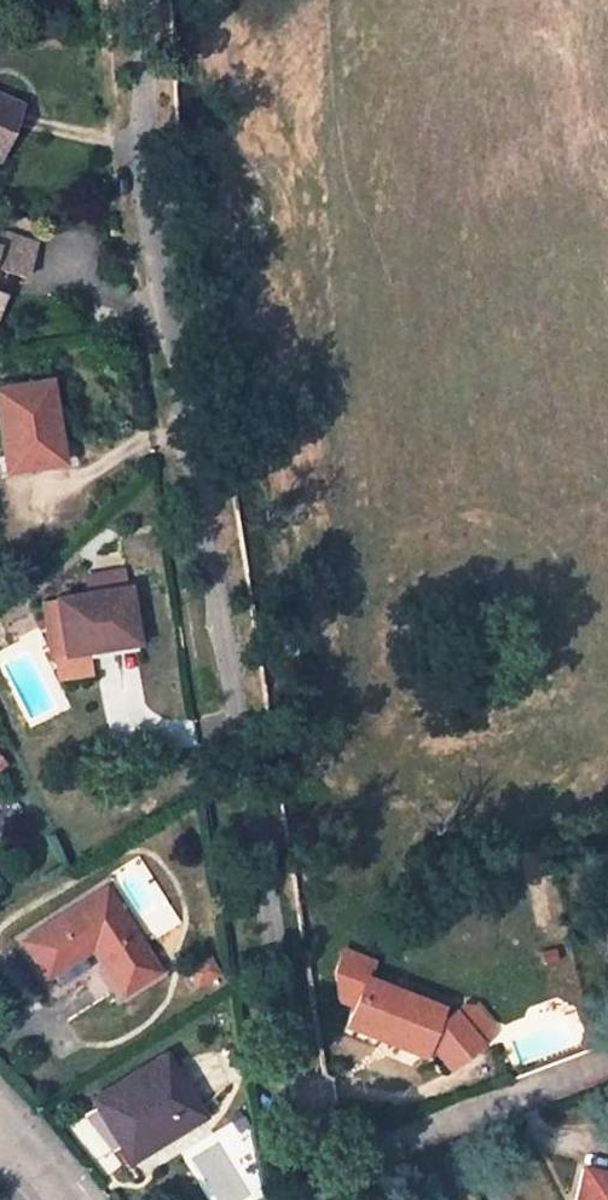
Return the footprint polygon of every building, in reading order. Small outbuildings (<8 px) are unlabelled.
[(18,104),(0,97),(0,146),(18,104)] [(22,277),(34,243),(41,224),(5,211),(0,226),(0,269),(22,277)] [(2,462),(26,458),(27,467),(53,462),(61,461),(58,440),(49,381),(0,389),(0,451),(2,462)] [(27,467),(26,458),(2,462),(3,471),(27,467)] [(85,579),(87,595),(128,588),(126,573),(85,579)] [(128,588),(87,595),(55,600),(63,654),(87,650),(87,644),(134,637),(128,588)] [(135,644),(134,637),(87,644),(87,650),(135,644)] [(90,671),(87,650),(63,654),(66,674),(90,671)] [(103,889),(24,941),(45,974),(90,945),(121,993),(155,970),(103,889)] [(382,970),(361,1013),(392,1029),(400,1013),(413,1019),(408,1028),(437,1043),(439,1037),(453,1064),(485,1048),(467,1011),(453,1018),(451,1017),(420,1002),(425,991),(382,970)] [(420,1002),(451,1017),(455,1007),(425,991),(420,1002)] [(400,1013),(392,1029),(433,1050),(437,1043),(408,1028),(413,1019),(400,1013)] [(201,1117),(164,1055),(162,1056),(91,1099),(121,1148),(168,1120),(176,1133),(201,1117)] [(130,1162),(176,1133),(168,1120),(121,1148),(130,1162)] [(569,1199),(607,1199),(607,1174),(577,1166),(569,1199)]
